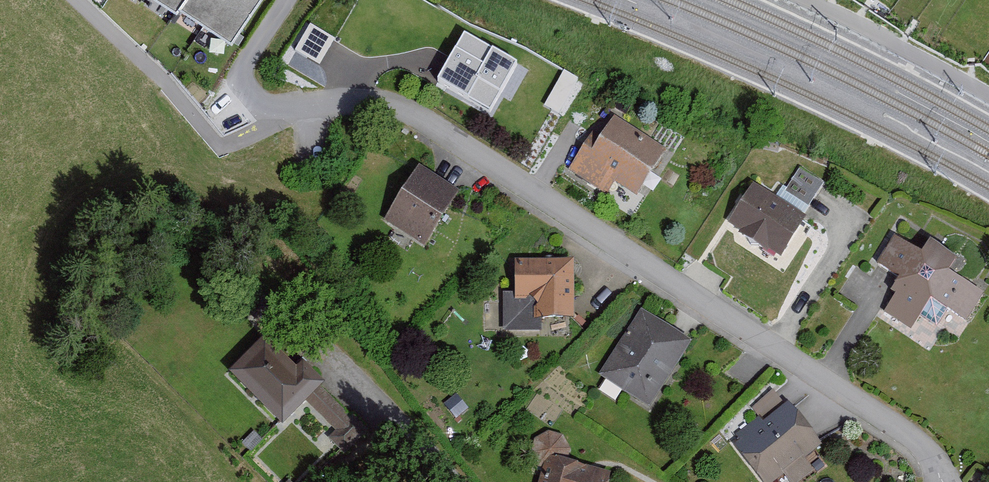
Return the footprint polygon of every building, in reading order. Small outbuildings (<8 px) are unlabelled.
[(176,7),(177,4),(234,41),(261,0),(165,0),(176,7)] [(513,106),(531,75),(462,35),(432,87),(491,121),(503,100),(513,106)] [(316,82),(312,60),(297,63),(300,84),(316,82)] [(563,103),(585,78),(575,70),(553,95),(563,103)] [(663,156),(611,122),(596,145),(590,140),(566,175),(606,201),(614,190),(633,202),(663,156)] [(458,199),(417,173),(382,226),(423,252),(458,199)] [(821,187),(796,173),(783,196),(807,211),(821,187)] [(803,223),(749,190),(724,230),(778,263),(803,223)] [(953,263),(927,246),(918,259),(893,242),(876,267),(896,280),(885,296),(892,301),(882,316),(908,334),(926,306),(960,328),(979,300),(944,277),(953,263)] [(527,305),(533,310),(533,325),(571,326),(571,266),(512,266),(512,305),(527,305)] [(689,347),(639,315),(596,381),(646,414),(689,347)] [(293,377),(262,344),(225,379),(277,433),(321,391),(301,370),(293,377)] [(760,419),(725,447),(753,481),(780,481),(782,480),(783,481),(805,481),(811,477),(801,466),(819,451),(785,409),(765,426),(760,419)] [(568,455),(549,436),(523,452),(530,463),(541,465),(537,481),(605,481),(607,476),(566,467),(568,455)]
